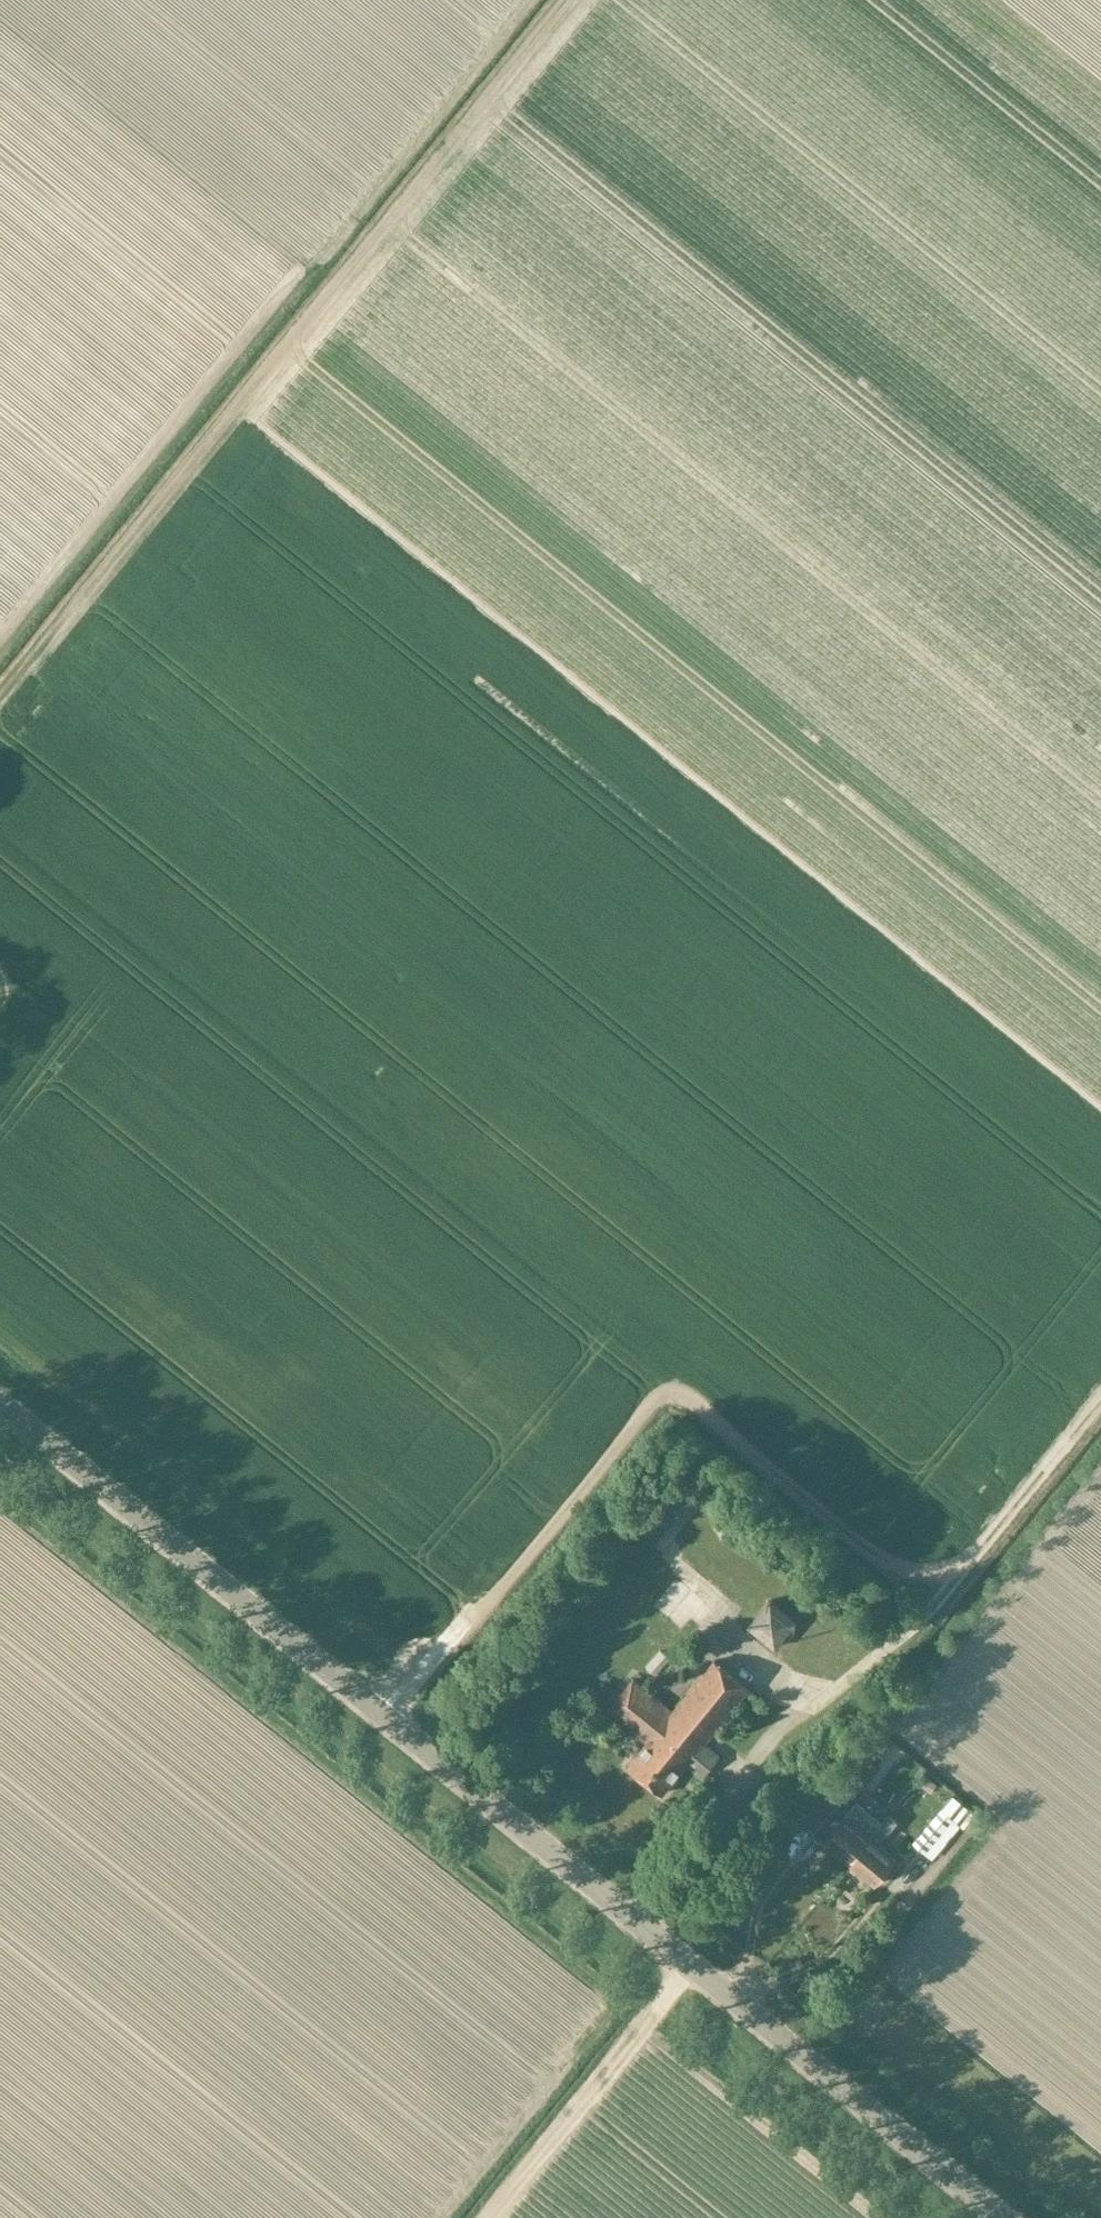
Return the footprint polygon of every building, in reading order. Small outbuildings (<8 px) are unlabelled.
[(777,1647),(799,1620),(772,1598),(750,1624),(777,1647)] [(634,1679),(609,1710),(648,1742),(629,1765),(664,1793),(686,1765),(702,1778),(721,1754),(706,1741),(749,1688),(715,1660),(673,1711),(634,1679)] [(861,1791),(882,1765),(865,1751),(843,1777),(861,1791)] [(824,1842),(850,1863),(871,1837),(883,1821),(857,1800),(844,1815),(845,1816),(824,1842)] [(961,1825),(942,1810),(941,1809),(913,1843),(933,1859),(961,1825)] [(871,1837),(850,1863),(875,1884),(897,1858),(880,1844),(899,1821),(889,1813),(883,1821),(871,1837)] [(717,1874),(723,1867),(718,1863),(712,1870),(717,1874)]
